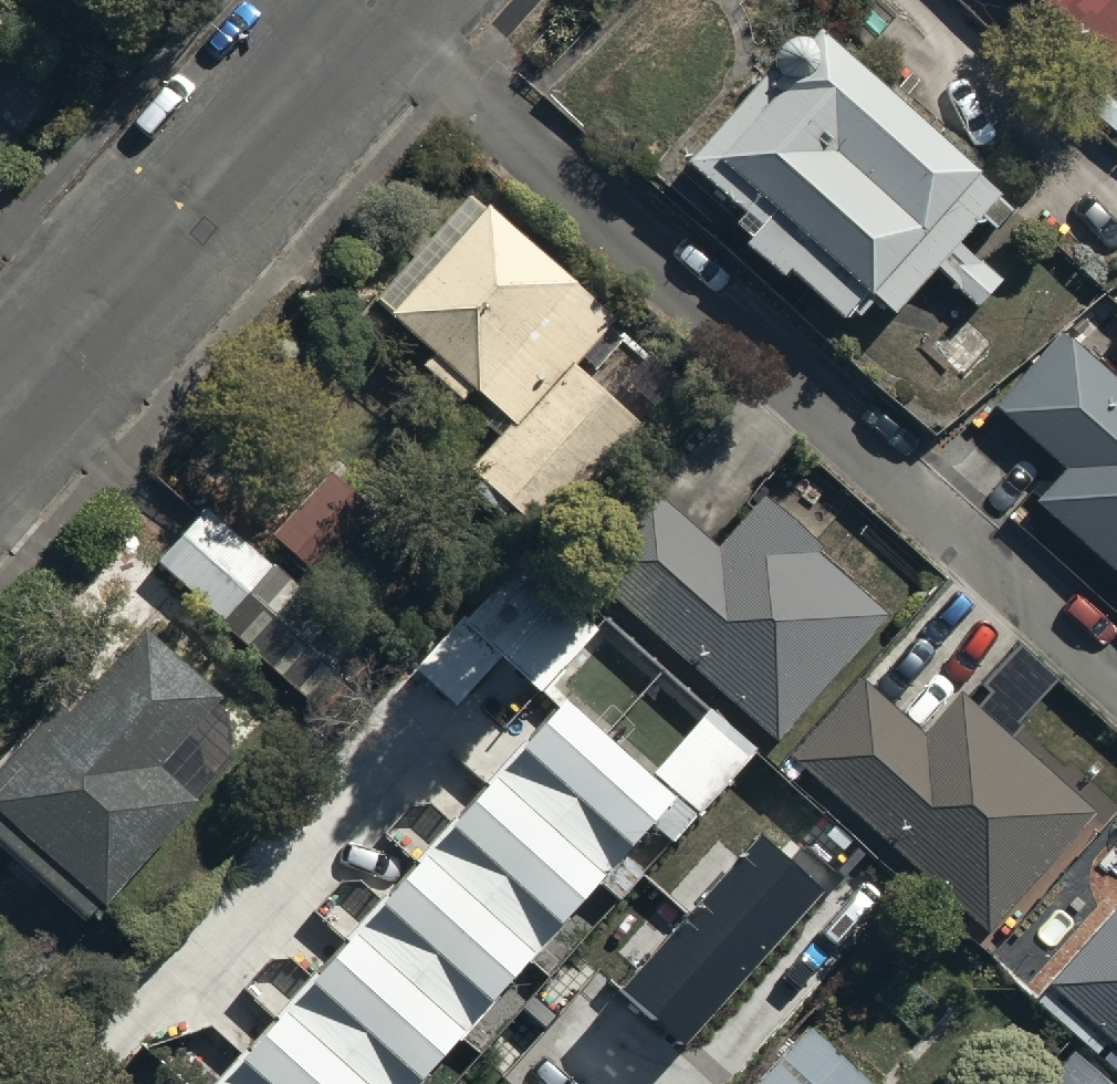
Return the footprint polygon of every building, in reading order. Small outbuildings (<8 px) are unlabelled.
[(1116,99),(1116,0),(1004,0),(1116,99)] [(794,45),(671,185),(730,237),(720,248),(736,262),(729,270),(770,305),(777,297),(833,346),(843,336),(849,329),(857,336),(865,328),(885,345),(928,296),(970,333),(991,309),(949,272),(973,245),(989,259),(1011,234),(794,45)] [(16,193),(0,179),(0,211),(16,193)] [(530,556),(626,447),(557,387),(603,335),(476,224),(374,340),(495,446),(456,491),(530,556)] [(1069,497),(1041,529),(1116,595),(1116,413),(1055,359),(992,430),(1069,497)] [(272,558),(308,590),(365,525),(329,493),(272,558)] [(571,592),(765,761),(880,631),(753,519),(708,569),(642,511),(571,592)] [(203,521),(158,572),(237,641),(282,589),(203,521)] [(542,697),(599,633),(516,561),(415,675),(458,712),(503,662),(542,697)] [(0,783),(0,872),(89,949),(194,830),(154,795),(221,719),(128,638),(0,783)] [(786,781),(983,953),(1090,831),(958,716),(920,758),(856,702),(786,781)] [(561,707),(220,1083),(432,1083),(678,811),(561,707)] [(823,891),(761,836),(624,989),(686,1044),(823,891)] [(1112,958),(1097,946),(1049,1000),(1116,1060),(1116,952),(1112,958)] [(786,1041),(748,1083),(835,1083),(786,1041)] [(1069,1060),(1047,1083),(1095,1083),(1069,1060)]
